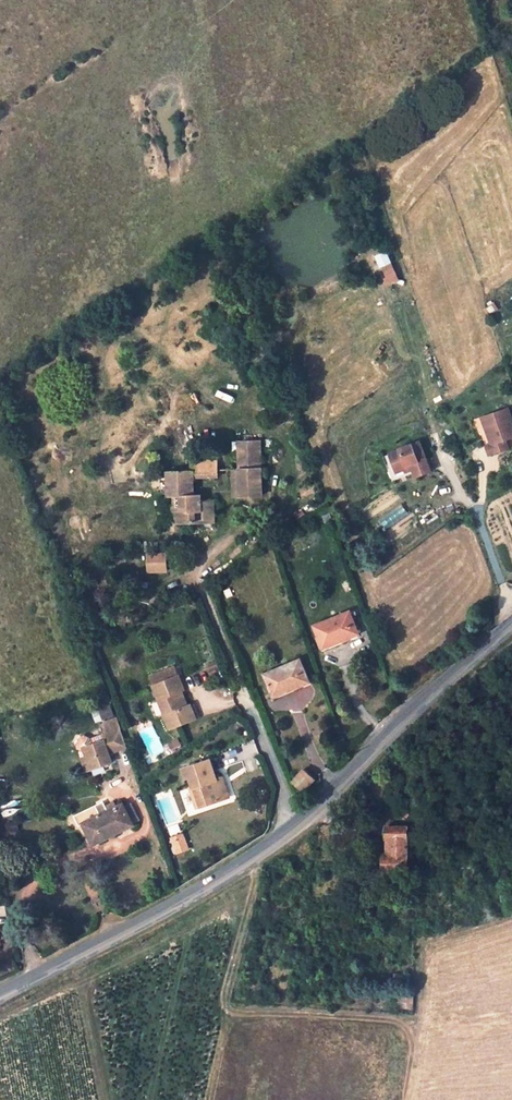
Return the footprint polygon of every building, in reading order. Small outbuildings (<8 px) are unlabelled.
[(386,286),(398,281),(386,250),(373,255),(386,286)] [(491,455),(510,448),(507,441),(511,439),(511,415),(510,409),(498,413),(502,422),(487,428),(493,444),(488,447),(491,455)] [(484,418),(487,428),(502,422),(498,413),(484,418)] [(261,496),(260,441),(238,442),(239,470),(240,497),(261,496)] [(391,456),(397,471),(406,468),(407,469),(412,470),(414,470),(415,472),(417,479),(433,473),(421,443),(400,450),(401,452),(391,456)] [(192,461),(192,472),(193,477),(217,476),(217,460),(192,461)] [(193,477),(192,472),(167,472),(167,482),(171,482),(172,496),(173,496),(181,496),(181,506),(174,506),(174,524),(196,523),(196,512),(203,512),(203,523),(214,522),(214,501),(201,501),(201,495),(194,495),(193,477)] [(332,522),(329,514),(324,515),(327,523),(332,522)] [(146,573),(166,572),(165,550),(145,551),(146,573)] [(323,648),(360,634),(350,611),(314,626),(323,648)] [(274,697),(310,682),(300,659),(265,674),(274,697)] [(183,690),(177,676),(153,687),(158,701),(160,700),(166,714),(165,715),(170,729),(195,719),(190,705),(184,707),(178,692),(183,690)] [(227,685),(223,678),(217,683),(221,689),(227,685)] [(127,746),(121,729),(117,719),(104,723),(108,733),(101,736),(104,744),(96,747),(89,749),(87,757),(88,761),(93,774),(113,767),(108,753),(127,746)] [(104,744),(101,736),(93,739),(96,747),(104,744)] [(93,774),(88,761),(83,763),(87,776),(93,774)] [(209,761),(186,768),(189,777),(192,787),(195,787),(201,807),(225,799),(222,788),(219,787),(216,778),(215,779),(209,761)] [(316,779),(305,769),(292,783),(303,792),(316,779)] [(222,777),(216,778),(219,787),(222,788),(225,799),(228,798),(222,777)] [(198,809),(201,807),(195,787),(192,787),(191,788),(198,809)] [(133,825),(122,804),(108,811),(103,802),(74,816),(79,825),(83,823),(93,844),(106,838),(104,835),(113,831),(115,834),(133,825)] [(392,853),(388,853),(385,853),(380,856),(381,868),(410,867),(409,850),(405,850),(405,825),(388,826),(388,836),(392,836),(392,853)] [(116,837),(115,834),(113,831),(104,835),(106,838),(107,841),(116,837)] [(172,833),(176,845),(183,843),(179,831),(172,833)] [(395,1005),(412,1006),(412,991),(396,990),(395,1005)]
